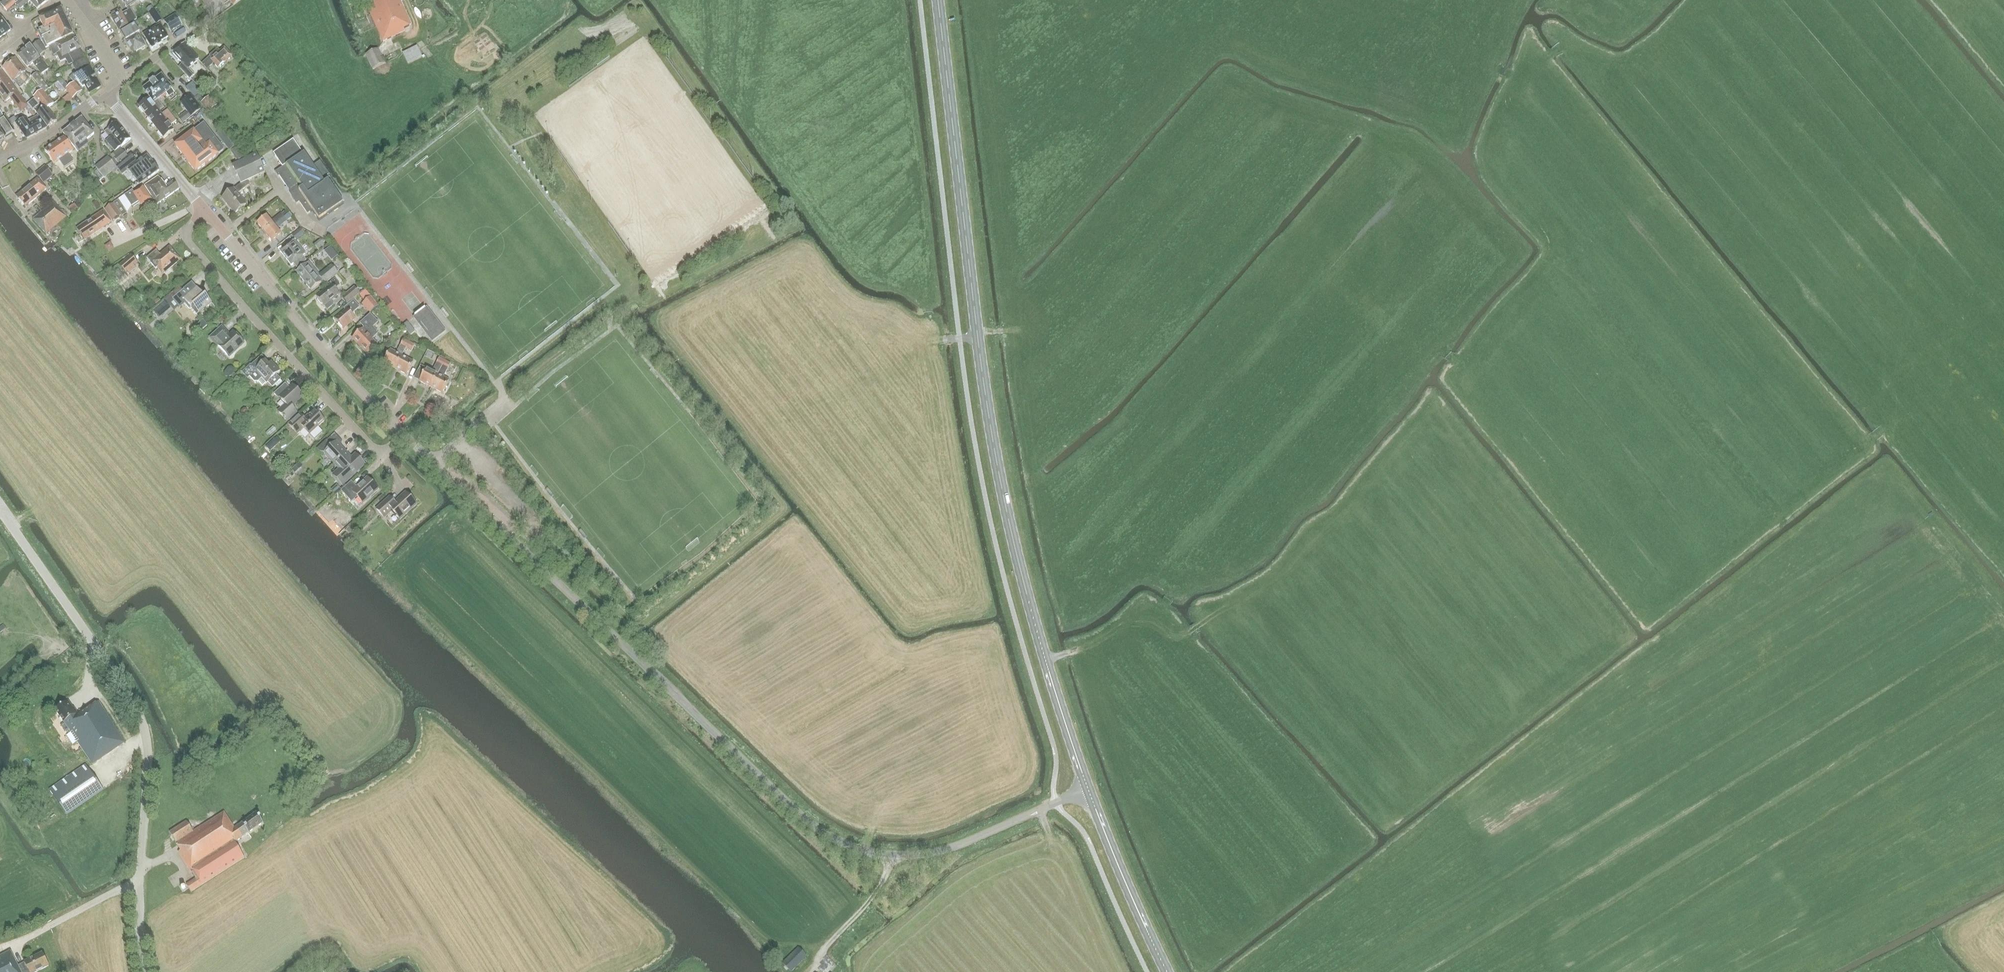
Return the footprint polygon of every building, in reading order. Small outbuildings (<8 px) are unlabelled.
[(13,0),(10,0),(2,7),(6,11),(10,8),(16,3),(13,0)] [(16,4),(20,9),(30,1),(37,9),(40,6),(48,0),(20,0),(16,4)] [(125,5),(127,8),(140,0),(121,0),(125,5)] [(371,10),(369,11),(383,41),(405,31),(404,28),(411,25),(400,0),(367,0),(371,10)] [(46,48),(55,44),(63,40),(63,39),(73,34),(62,9),(40,19),(44,29),(38,32),(46,48)] [(133,22),(137,19),(131,9),(122,13),(121,10),(111,16),(120,31),(133,23),(133,22)] [(162,20),(155,9),(149,13),(156,24),(162,20)] [(171,32),(182,25),(175,14),(165,21),(171,32)] [(0,17),(0,38),(11,30),(0,17)] [(135,24),(121,33),(125,40),(133,54),(133,53),(136,59),(143,54),(140,49),(146,46),(138,33),(140,32),(135,24)] [(152,48),(162,42),(161,41),(168,37),(161,24),(143,35),(152,48)] [(55,44),(60,52),(56,53),(61,62),(66,59),(69,65),(72,64),(85,57),(80,48),(81,48),(73,34),(63,39),(63,40),(55,44)] [(47,50),(39,40),(33,45),(40,55),(47,50)] [(185,42),(173,52),(183,63),(179,67),(190,78),(194,74),(188,68),(199,59),(185,42)] [(45,63),(30,45),(18,54),(28,67),(33,63),(38,68),(42,73),(49,68),(45,63)] [(408,64),(422,57),(417,46),(403,53),(408,64)] [(219,69),(232,56),(224,48),(220,51),(218,48),(211,54),(212,55),(202,64),(207,70),(214,63),(219,69)] [(373,69),(385,63),(378,48),(366,54),(373,69)] [(85,85),(89,94),(101,87),(90,66),(85,57),(72,64),(77,73),(73,75),(83,87),(85,85)] [(26,71),(15,58),(3,68),(14,82),(14,81),(19,88),(28,81),(23,73),(26,71)] [(1,70),(0,71),(0,95),(5,102),(11,97),(21,111),(25,108),(28,112),(32,109),(27,104),(17,92),(1,70)] [(37,73),(32,77),(43,89),(45,92),(49,88),(37,73)] [(210,85),(217,79),(212,73),(205,79),(210,85)] [(143,89),(150,98),(153,102),(157,99),(166,93),(169,97),(175,92),(172,88),(162,75),(143,89)] [(69,87),(62,79),(58,82),(65,89),(66,89),(69,87)] [(58,82),(55,84),(62,92),(65,90),(65,89),(58,82)] [(73,98),(82,91),(75,82),(69,87),(66,89),(73,98)] [(187,87),(195,97),(199,94),(201,93),(193,82),(187,87)] [(37,113),(48,127),(57,121),(48,108),(53,104),(42,90),(34,96),(35,97),(40,105),(43,108),(37,113)] [(186,110),(191,116),(202,108),(191,94),(181,102),(186,110)] [(201,102),(209,112),(217,105),(209,96),(201,102)] [(27,104),(32,109),(33,111),(34,109),(40,105),(35,97),(27,104)] [(162,114),(159,111),(164,108),(157,99),(153,102),(150,98),(139,106),(164,138),(174,130),(170,126),(176,121),(167,110),(162,114)] [(191,116),(186,110),(178,116),(183,122),(191,116)] [(5,137),(15,131),(5,116),(3,117),(0,111),(0,140),(5,137)] [(27,118),(17,124),(16,124),(27,139),(47,127),(41,118),(40,119),(37,116),(28,121),(27,118)] [(86,140),(94,133),(82,118),(63,133),(76,148),(78,152),(89,143),(86,140)] [(117,121),(105,131),(110,138),(106,141),(115,151),(120,147),(131,139),(117,121)] [(194,130),(175,145),(183,156),(187,161),(196,172),(218,154),(224,150),(204,123),(194,130)] [(64,137),(55,144),(45,151),(54,164),(63,157),(67,162),(72,169),(75,166),(70,160),(72,159),(68,154),(73,150),(64,137)] [(312,211),(319,221),(344,204),(337,194),(340,192),(329,175),(330,175),(320,161),(314,165),(305,151),(302,153),(294,139),(273,153),(282,167),(275,172),(278,177),(280,176),(289,190),(288,191),(297,204),(299,202),(308,214),(312,211)] [(230,141),(225,145),(229,151),(235,147),(230,141)] [(116,157),(123,151),(120,147),(115,151),(113,153),(116,157)] [(244,157),(236,147),(230,152),(238,162),(244,157)] [(114,158),(119,163),(128,156),(124,151),(116,157),(114,158)] [(136,160),(131,154),(116,166),(123,175),(128,171),(126,168),(136,160)] [(257,154),(251,157),(233,166),(241,184),(234,189),(222,198),(234,214),(246,204),(238,194),(248,186),(246,181),(259,175),(265,173),(257,154)] [(148,177),(149,178),(159,170),(147,155),(138,163),(137,163),(129,169),(134,175),(135,174),(141,182),(148,177)] [(109,157),(96,167),(104,177),(112,171),(116,167),(109,157)] [(41,171),(48,179),(53,175),(45,166),(40,170),(41,171)] [(43,183),(48,179),(41,171),(40,170),(36,173),(43,183)] [(179,189),(173,182),(166,187),(158,176),(145,185),(158,204),(179,189)] [(46,189),(38,179),(17,196),(26,207),(37,197),(36,197),(46,189)] [(141,204),(150,198),(143,187),(134,193),(132,190),(125,195),(132,206),(139,201),(141,204)] [(118,200),(113,203),(114,204),(121,215),(122,216),(127,213),(118,200)] [(53,202),(33,219),(46,234),(66,217),(53,202)] [(70,207),(73,212),(79,208),(75,203),(70,207)] [(114,204),(105,209),(113,221),(121,215),(114,204)] [(84,240),(101,229),(111,222),(103,210),(76,229),(84,240)] [(265,232),(284,217),(282,214),(281,214),(271,222),(266,216),(257,223),(265,232)] [(287,221),(284,217),(265,232),(273,242),(282,235),(277,229),(287,221)] [(300,229),(292,235),(296,240),(304,233),(300,229)] [(291,265),(306,254),(294,240),(280,251),(291,265)] [(170,268),(180,260),(170,247),(161,255),(157,250),(147,258),(156,269),(158,267),(163,274),(165,272),(166,274),(171,269),(170,268)] [(139,266),(132,255),(118,265),(125,274),(127,272),(129,274),(139,266)] [(309,262),(297,272),(311,290),(323,280),(325,283),(338,273),(332,265),(320,275),(309,262)] [(340,285),(335,279),(330,283),(332,285),(317,297),(318,299),(318,301),(320,303),(322,304),(324,306),(325,305),(326,307),(325,308),(327,310),(334,304),(331,301),(339,294),(335,288),(340,285)] [(179,286),(164,298),(174,310),(179,306),(180,307),(185,303),(189,308),(192,305),(199,313),(212,302),(206,295),(204,296),(197,287),(197,288),(192,281),(183,288),(184,288),(182,289),(179,286)] [(342,297),(347,303),(360,293),(355,287),(342,297)] [(359,295),(364,301),(369,297),(370,296),(365,290),(359,295)] [(378,306),(370,296),(369,297),(364,301),(362,303),(370,313),(378,306)] [(159,317),(171,308),(164,300),(153,310),(159,317)] [(347,309),(335,319),(344,329),(355,319),(351,314),(355,311),(355,310),(359,307),(355,303),(351,306),(347,309)] [(431,314),(432,314),(427,307),(413,317),(419,325),(420,324),(428,334),(427,335),(432,342),(446,331),(441,325),(440,325),(431,314)] [(362,329),(352,338),(367,354),(377,345),(372,339),(379,333),(373,327),(378,322),(370,313),(360,323),(364,327),(362,329)] [(411,335),(415,331),(408,322),(403,325),(411,335)] [(229,357),(244,343),(234,332),(230,336),(222,327),(211,338),(218,346),(219,346),(229,357)] [(406,348),(409,342),(403,339),(400,345),(406,348)] [(415,345),(409,342),(406,348),(411,351),(415,345)] [(400,345),(396,353),(390,350),(383,363),(395,369),(402,356),(406,348),(400,345)] [(276,374),(280,371),(272,362),(269,364),(261,356),(251,366),(251,365),(243,372),(248,378),(250,376),(255,381),(258,381),(263,386),(266,382),(267,383),(268,382),(272,387),(281,379),(276,374)] [(402,356),(395,369),(407,375),(414,362),(402,356)] [(439,357),(436,364),(442,367),(445,360),(439,357)] [(445,360),(442,367),(447,370),(451,363),(445,360)] [(421,378),(419,381),(431,387),(442,367),(436,364),(432,371),(426,368),(426,369),(421,378)] [(228,376),(229,376),(230,375),(233,372),(234,370),(234,369),(233,367),(231,367),(230,367),(228,368),(225,371),(225,372),(225,374),(226,375),(228,376)] [(442,367),(431,387),(443,393),(450,380),(443,377),(447,370),(442,367)] [(290,388),(285,383),(274,393),(279,399),(280,398),(285,403),(277,411),(288,423),(298,413),(292,406),(303,396),(293,385),(290,388)] [(325,421),(315,410),(305,419),(300,414),(289,424),(298,434),(304,428),(310,434),(325,421)] [(322,452),(324,452),(334,463),(346,452),(340,444),(343,442),(335,433),(318,449),(319,450),(321,451),(322,452)] [(277,436),(271,441),(274,444),(277,444),(281,441),(277,436)] [(342,485),(356,472),(364,465),(356,456),(353,459),(346,452),(334,463),(339,469),(332,475),(342,485)] [(301,468),(298,464),(292,468),(295,472),(301,468)] [(378,489),(367,477),(357,487),(351,481),(341,490),(348,497),(353,492),(363,503),(378,489)] [(341,489),(337,484),(331,489),(336,494),(341,489)] [(390,496),(376,509),(384,518),(392,510),(400,519),(417,505),(406,492),(395,502),(390,496)] [(356,528),(352,524),(346,529),(350,533),(356,528)] [(64,723),(93,764),(124,742),(97,703),(91,707),(90,706),(78,714),(74,708),(73,708),(68,702),(55,711),(64,723)] [(90,771),(53,795),(67,815),(103,791),(90,771)] [(235,842),(264,823),(257,813),(234,828),(224,812),(193,832),(186,822),(169,833),(176,843),(175,843),(180,851),(178,852),(196,879),(187,885),(192,892),(244,857),(235,842)] [(791,971),(806,956),(798,948),(783,963),(791,971)] [(49,966),(42,953),(25,962),(25,963),(18,966),(10,951),(0,956),(0,971),(37,971),(49,966)]
